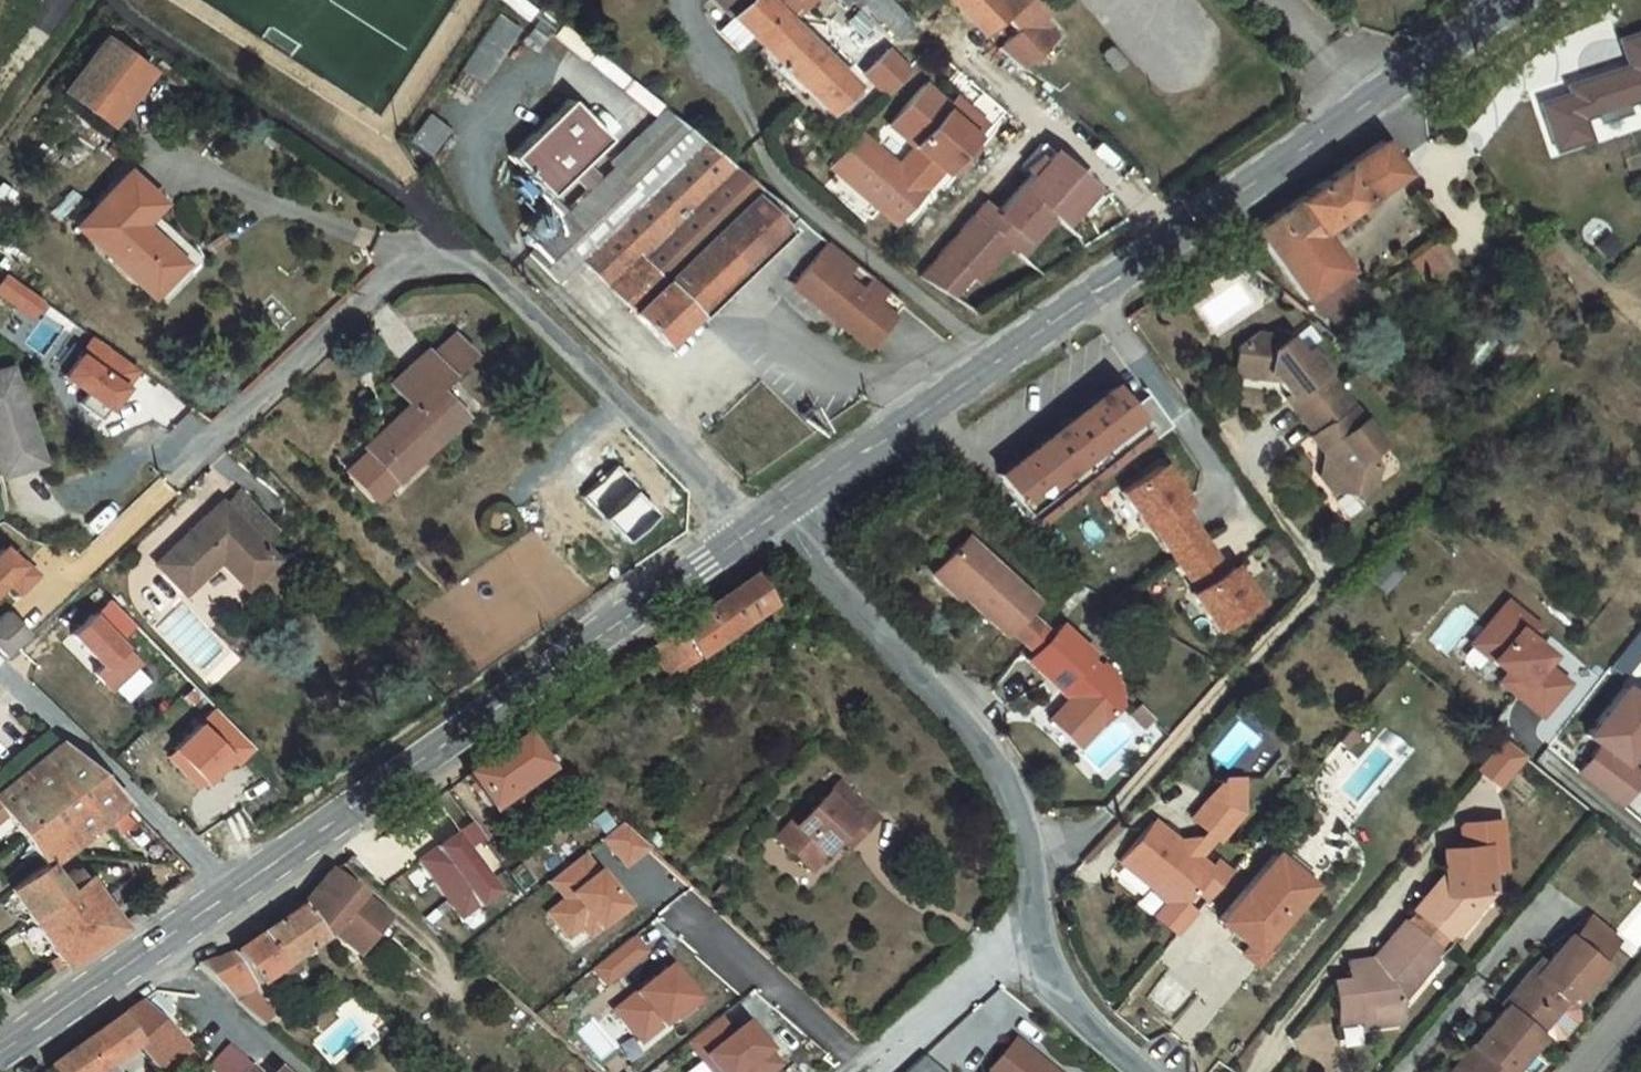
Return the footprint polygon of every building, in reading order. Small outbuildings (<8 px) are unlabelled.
[(711,4),(727,20),(747,0),(716,0),(711,4)] [(741,45),(753,57),(779,32),(787,24),(762,0),(747,0),(727,20),(722,26),(741,45)] [(787,24),(807,4),(804,1),(803,0),(762,0),(787,24)] [(894,41),(914,19),(892,0),(847,0),(894,41)] [(977,47),(995,30),(1007,43),(993,57),(1017,79),(1046,51),(1036,40),(1039,37),(1032,29),(1039,22),(1018,0),(1011,0),(995,15),(981,0),(932,0),(977,47)] [(995,15),(1011,0),(981,0),(995,15)] [(455,65),(479,82),(517,26),(493,10),(455,65)] [(815,21),(799,38),(814,54),(831,37),(815,21)] [(741,45),(722,26),(716,32),(736,50),(741,45)] [(791,30),(780,42),(803,65),(814,54),(799,38),(791,30)] [(1557,152),(1593,141),(1587,120),(1603,115),(1605,123),(1634,114),(1631,105),(1640,102),(1640,31),(1620,38),(1628,64),(1565,83),(1568,92),(1541,100),(1557,152)] [(779,32),(753,57),(818,122),(819,121),(843,97),(844,96),(779,32)] [(831,37),(814,54),(857,96),(874,80),(831,37)] [(143,76),(98,46),(65,98),(109,129),(143,76)] [(874,56),(848,81),(873,106),(898,81),(874,56)] [(1013,82),(1017,79),(993,57),(989,61),(1013,82)] [(913,95),(877,135),(901,157),(928,181),(932,184),(936,179),(960,152),(964,148),(935,123),(939,118),(913,95)] [(843,97),(819,121),(826,129),(851,105),(843,97)] [(568,101),(509,158),(547,198),(573,173),(583,163),(607,141),(568,101)] [(1082,120),(1069,105),(1061,112),(1074,127),(1082,120)] [(939,118),(935,123),(964,148),(975,136),(946,110),(939,118)] [(638,263),(692,317),(789,225),(670,118),(603,183),(592,193),(569,216),(550,197),(518,228),(536,247),(527,256),(556,285),(581,262),(608,291),(638,263)] [(1310,295),(1320,311),(1326,307),(1357,285),(1322,231),(1401,176),(1378,141),(1256,228),(1304,300),(1310,295)] [(849,143),(829,165),(837,173),(857,150),(849,143)] [(928,181),(901,157),(885,175),(857,150),(837,173),(829,165),(819,177),(882,233),(928,181)] [(968,159),(960,152),(936,179),(944,186),(968,159)] [(592,193),(603,183),(583,163),(573,173),(592,193)] [(969,220),(957,233),(983,256),(990,262),(996,268),(1012,250),(1031,228),(1046,241),(1078,205),(1036,169),(981,231),(969,220)] [(154,206),(124,178),(74,231),(159,309),(193,274),(193,256),(148,213),(154,206)] [(957,233),(907,289),(933,312),(952,290),(983,256),(957,233)] [(1436,237),(1406,260),(1421,280),(1452,257),(1436,237)] [(1012,250),(996,268),(1004,275),(1019,257),(1012,250)] [(892,318),(820,253),(783,294),(797,306),(801,302),(807,307),(806,313),(806,314),(822,329),(825,325),(831,330),(831,336),(830,337),(856,359),(892,318)] [(983,256),(952,290),(959,297),(990,262),(983,256)] [(608,291),(661,346),(692,317),(638,263),(608,291)] [(28,319),(42,300),(1,270),(0,272),(0,298),(28,319)] [(1343,332),(1374,310),(1357,285),(1326,307),(1343,332)] [(801,302),(797,306),(806,314),(806,313),(807,307),(801,302)] [(825,325),(822,329),(830,337),(831,336),(831,330),(825,325)] [(98,413),(135,371),(87,330),(51,373),(98,413)] [(1238,373),(1281,376),(1281,382),(1293,396),(1290,399),(1319,434),(1317,436),(1340,465),(1326,476),(1340,493),(1350,485),(1356,491),(1368,493),(1381,482),(1382,466),(1372,454),(1387,442),(1309,348),(1302,354),(1289,338),(1257,337),(1239,352),(1238,373)] [(400,407),(358,448),(392,485),(462,420),(436,393),(473,360),(453,338),(425,362),(419,356),(384,389),(400,407)] [(34,466),(3,369),(0,370),(0,477),(34,466)] [(1114,373),(997,466),(1016,489),(998,504),(1027,533),(1051,514),(1089,482),(1160,425),(1175,412),(1153,382),(1139,391),(1133,396),(1114,373)] [(820,425),(808,414),(797,427),(808,437),(820,425)] [(1162,466),(1123,494),(1146,527),(1152,523),(1200,594),(1194,598),(1217,632),(1256,605),(1233,571),(1227,575),(1180,505),(1186,501),(1162,466)] [(228,498),(151,567),(182,600),(227,558),(251,582),(283,553),(228,498)] [(1036,602),(966,536),(941,563),(967,588),(962,593),(1006,634),(1010,629),(1026,612),(1036,602)] [(14,594),(33,573),(0,543),(0,582),(14,594)] [(967,588),(941,563),(932,572),(959,597),(962,593),(967,588)] [(724,599),(747,630),(770,614),(746,582),(724,599)] [(652,649),(675,680),(747,630),(724,599),(652,649)] [(4,655),(26,634),(2,609),(0,610),(0,652),(4,655)] [(1050,634),(1026,612),(1010,629),(1035,651),(1050,634)] [(88,619),(68,638),(98,669),(90,677),(106,693),(109,690),(129,670),(134,666),(88,619)] [(1060,623),(1050,634),(1035,651),(1028,659),(1061,688),(1065,684),(1075,694),(1072,698),(1101,724),(1121,703),(1119,684),(1089,657),(1093,653),(1060,623)] [(1640,646),(1640,628),(1636,624),(1606,664),(1619,674),(1640,646)] [(1490,635),(1454,677),(1488,707),(1504,720),(1496,729),(1521,750),(1549,718),(1525,697),(1532,689),(1513,673),(1501,663),(1510,652),(1490,635)] [(617,649),(601,660),(607,669),(623,658),(617,649)] [(1510,652),(1501,663),(1513,673),(1522,662),(1510,652)] [(129,670),(109,690),(121,702),(141,682),(129,670)] [(192,788),(244,743),(209,703),(157,748),(192,788)] [(1504,720),(1488,707),(1481,716),(1496,729),(1504,720)] [(1560,805),(1601,837),(1622,810),(1605,796),(1628,768),(1640,767),(1640,729),(1621,731),(1606,719),(1567,768),(1581,779),(1560,805)] [(1117,755),(1126,745),(1120,740),(1112,750),(1117,755)] [(1135,753),(1126,745),(1117,755),(1127,763),(1135,753)] [(1332,761),(1321,776),(1327,781),(1338,766),(1332,761)] [(497,774),(438,815),(461,844),(527,798),(497,774)] [(803,873),(834,843),(840,849),(874,817),(833,775),(766,839),(773,847),(764,855),(778,870),(790,859),(803,873)] [(0,807),(0,907),(5,914),(92,852),(24,786),(0,807)] [(1207,818),(1191,838),(1203,849),(1211,839),(1226,839),(1225,818),(1207,818)] [(410,834),(390,848),(411,874),(428,861),(410,834)] [(1200,876),(1203,879),(1226,851),(1226,839),(1211,839),(1203,849),(1191,838),(1175,857),(1189,868),(1200,876)] [(1271,840),(1263,851),(1271,858),(1280,846),(1271,840)] [(1445,882),(1425,885),(1434,933),(1452,946),(1465,944),(1480,928),(1475,902),(1471,879),(1485,876),(1481,852),(1445,857),(1442,861),(1445,882)] [(1193,940),(1218,908),(1200,894),(1192,904),(1183,897),(1160,879),(1136,859),(1102,901),(1135,927),(1140,920),(1153,930),(1172,944),(1182,931),(1193,940)] [(1640,889),(1640,863),(1629,880),(1640,889)] [(1184,875),(1160,879),(1183,897),(1200,876),(1189,868),(1184,875)] [(1471,879),(1475,902),(1489,900),(1485,876),(1471,879)] [(346,878),(327,891),(345,906),(368,926),(382,910),(346,878)] [(878,889),(869,882),(856,897),(866,905),(878,889)] [(1281,906),(1261,890),(1207,959),(1238,983),(1245,989),(1251,982),(1299,920),(1292,914),(1281,906)] [(1620,915),(1639,930),(1640,927),(1640,901),(1635,896),(1620,915)] [(1297,907),(1286,899),(1281,906),(1292,914),(1297,907)] [(232,973),(256,1003),(302,971),(339,993),(368,956),(306,906),(295,914),(272,943),(232,973)] [(26,1015),(84,974),(46,924),(39,929),(31,921),(18,931),(5,914),(0,918),(0,979),(26,1015)] [(1445,953),(1417,929),(1402,945),(1439,976),(1447,967),(1445,953)] [(1587,994),(1605,971),(1574,945),(1554,969),(1587,994)] [(1430,987),(1393,957),(1378,975),(1404,997),(1422,996),(1430,987)] [(1587,994),(1554,969),(1524,1003),(1517,998),(1502,1015),(1511,1023),(1497,1040),(1492,1037),(1464,1071),(1524,1071),(1531,1062),(1555,1034),(1560,1037),(1590,999),(1587,994)] [(207,991),(165,1004),(205,1039),(225,1025),(256,1003),(232,973),(207,991)] [(1245,989),(1238,983),(1232,991),(1247,1002),(1259,987),(1251,982),(1245,989)] [(1389,994),(1335,999),(1338,1018),(1321,1020),(1327,1061),(1355,1058),(1389,1053),(1387,1037),(1404,1018),(1403,1005),(1389,994)] [(1486,1032),(1492,1037),(1497,1040),(1511,1023),(1502,1015),(1486,1032)] [(225,1025),(205,1039),(236,1068),(250,1051),(225,1025)] [(1555,1034),(1531,1062),(1544,1071),(1553,1071),(1568,1052),(1567,1042),(1560,1037),(1555,1034)] [(67,1071),(147,1071),(113,1040),(67,1071)]
